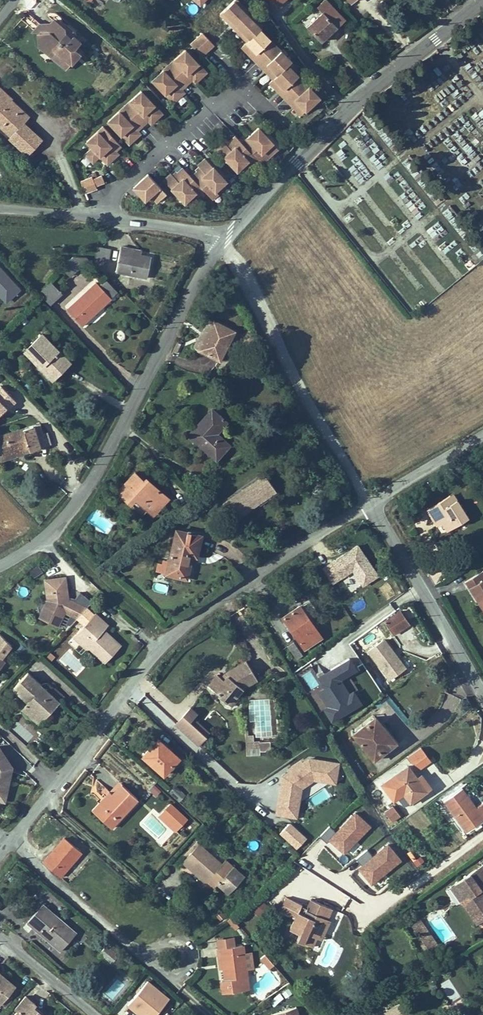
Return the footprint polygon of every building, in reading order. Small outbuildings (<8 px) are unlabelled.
[(217,11),(244,39),(239,44),(249,54),(265,69),(271,75),(268,79),(277,88),(288,99),(299,109),(318,92),(285,59),(288,56),(257,25),(260,23),(236,0),(229,0),(217,11)] [(275,8),(285,0),(268,0),(275,8)] [(340,20),(322,1),(314,9),(318,13),(302,28),(317,43),(329,31),(340,20)] [(27,12),(22,17),(32,26),(37,21),(27,12)] [(51,25),(46,21),(38,32),(43,35),(51,25)] [(53,54),(47,61),(62,74),(77,58),(71,53),(76,47),(51,25),(43,35),(38,32),(40,49),(47,49),(53,54)] [(38,32),(33,26),(35,51),(47,61),(53,54),(47,49),(40,49),(38,32)] [(201,31),(190,42),(201,53),(213,43),(201,31)] [(153,79),(174,100),(184,90),(182,88),(184,85),(187,82),(184,79),(190,74),(193,77),(195,79),(205,69),(184,48),(153,79)] [(107,120),(130,142),(140,132),(138,130),(136,127),(146,117),(149,119),(151,122),(162,111),(140,88),(107,120)] [(2,97),(1,100),(0,99),(0,125),(10,135),(7,139),(17,147),(27,156),(39,142),(23,127),(26,124),(24,123),(26,118),(2,97)] [(85,153),(93,161),(96,158),(99,155),(106,162),(118,151),(116,149),(118,147),(121,145),(103,125),(88,140),(93,146),(85,153)] [(224,141),(217,147),(238,168),(247,159),(251,162),(256,157),(261,162),(278,145),(259,127),(245,141),(243,143),(235,135),(229,142),(227,144),(224,141)] [(167,174),(162,179),(184,204),(196,193),(199,197),(206,191),(210,196),(215,192),(213,189),(224,179),(204,158),(197,164),(199,167),(200,168),(191,176),(188,173),(182,167),(172,176),(169,173),(167,174)] [(146,173),(131,186),(136,191),(143,199),(146,196),(149,193),(153,199),(155,201),(164,193),(151,178),(146,173)] [(91,176),(80,180),(85,192),(91,190),(96,188),(95,185),(100,183),(104,182),(101,174),(92,178),(91,176)] [(441,213),(479,256),(482,253),(482,244),(450,206),(441,213)] [(437,221),(426,230),(432,238),(444,229),(437,221)] [(97,246),(94,268),(105,278),(106,273),(108,265),(111,247),(97,246)] [(150,257),(121,249),(115,270),(145,278),(150,257)] [(88,263),(75,261),(64,271),(72,279),(88,263)] [(0,275),(0,298),(7,305),(18,294),(0,275)] [(52,283),(40,293),(52,306),(63,296),(52,283)] [(112,300),(98,285),(68,310),(83,326),(99,312),(112,300)] [(232,333),(214,322),(205,335),(197,348),(216,359),(232,333)] [(43,367),(39,371),(52,385),(64,374),(69,368),(41,339),(29,352),(43,367)] [(29,352),(24,356),(39,371),(43,367),(29,352)] [(15,399),(0,385),(0,414),(15,399)] [(229,426),(215,412),(191,435),(217,461),(231,448),(219,436),(229,426)] [(0,450),(3,458),(24,452),(26,455),(37,452),(30,429),(0,438),(0,449),(0,450)] [(0,450),(0,463),(26,455),(24,452),(3,458),(0,450)] [(118,497),(130,508),(135,503),(147,514),(152,509),(157,514),(168,501),(147,482),(142,487),(134,480),(125,489),(118,497)] [(231,520),(273,492),(265,480),(223,508),(231,520)] [(420,519),(426,527),(431,524),(438,533),(444,542),(463,527),(444,501),(420,519)] [(135,503),(130,508),(142,519),(147,514),(135,503)] [(152,509),(147,514),(152,519),(157,514),(152,509)] [(431,524),(426,527),(430,532),(433,536),(438,533),(431,524)] [(205,536),(180,530),(168,572),(189,578),(195,555),(200,556),(205,536)] [(382,573),(362,543),(326,566),(336,581),(356,568),(367,583),(382,573)] [(38,613),(54,622),(61,608),(74,615),(83,606),(84,604),(90,598),(79,587),(73,593),(66,595),(63,574),(44,576),(46,596),(38,613)] [(22,593),(28,585),(23,580),(16,587),(22,593)] [(152,589),(166,592),(168,585),(154,581),(152,589)] [(481,581),(462,592),(474,613),(481,625),(482,624),(482,585),(481,581)] [(81,622),(91,611),(84,604),(83,606),(74,615),(81,622)] [(321,639),(308,618),(305,621),(297,608),(282,618),(303,651),(321,639)] [(106,623),(91,610),(91,611),(81,622),(69,635),(80,645),(86,646),(102,660),(109,652),(117,643),(101,629),(106,623)] [(412,625),(403,614),(387,625),(396,637),(412,625)] [(404,668),(384,639),(368,651),(388,680),(404,668)] [(302,656),(294,641),(287,646),(295,660),(302,656)] [(359,703),(352,691),(347,694),(338,679),(355,669),(348,658),(318,677),(324,687),(317,691),(326,706),(322,709),(330,721),(359,703)] [(218,697),(225,703),(233,693),(238,697),(244,689),(257,681),(244,660),(218,675),(214,671),(204,683),(219,696),(218,697)] [(48,713),(16,682),(0,699),(0,702),(14,715),(16,713),(32,729),(38,723),(48,713)] [(238,697),(233,693),(225,703),(231,709),(240,699),(238,697)] [(212,733),(192,716),(195,713),(190,708),(175,725),(200,746),(212,733)] [(27,735),(32,729),(16,713),(14,715),(10,719),(27,735)] [(385,731),(375,717),(354,733),(374,759),(395,743),(385,731)] [(178,754),(155,736),(150,743),(142,753),(165,771),(178,754)] [(248,740),(247,753),(269,754),(270,741),(248,740)] [(13,763),(0,742),(0,795),(3,796),(7,782),(13,763)] [(429,756),(420,744),(406,753),(415,766),(429,756)] [(303,788),(315,779),(329,781),(330,761),(304,758),(298,763),(297,761),(283,770),(284,772),(277,777),(273,814),(299,817),(303,788)] [(336,781),(338,762),(330,761),(329,781),(336,781)] [(428,784),(420,773),(415,777),(406,764),(379,783),(387,794),(397,787),(406,799),(428,784)] [(90,807),(103,820),(109,814),(112,817),(133,794),(117,780),(107,792),(106,790),(103,793),(90,807)] [(308,798),(313,807),(330,797),(325,788),(308,798)] [(442,803),(464,833),(482,819),(482,805),(482,803),(473,809),(460,790),(442,803)] [(173,823),(182,814),(164,797),(155,806),(173,823)] [(384,814),(391,823),(399,817),(392,808),(384,814)] [(334,830),(328,825),(320,835),(344,855),(371,824),(353,809),(334,830)] [(109,814),(103,820),(107,823),(112,817),(109,814)] [(298,838),(281,823),(272,833),(289,848),(298,838)] [(77,849),(60,834),(40,856),(57,871),(68,860),(77,849)] [(372,854),(367,849),(352,863),(372,885),(402,858),(386,841),(372,854)] [(217,865),(194,843),(183,856),(176,863),(183,870),(186,867),(208,888),(211,884),(222,894),(238,878),(220,861),(217,865)] [(415,867),(425,861),(420,855),(411,861),(415,867)] [(458,909),(473,931),(482,925),(482,926),(482,908),(475,897),(482,892),(482,877),(479,871),(453,889),(464,905),(458,909)] [(453,889),(444,895),(455,911),(458,909),(464,905),(453,889)] [(260,898),(251,907),(258,914),(267,905),(260,898)] [(293,943),(304,948),(308,938),(312,940),(315,930),(322,933),(326,921),(323,920),(318,918),(322,907),(305,899),(302,907),(282,899),(277,913),(291,919),(286,932),(296,936),(293,943)] [(71,931),(39,905),(24,923),(42,938),(56,949),(71,931)] [(328,909),(322,907),(318,918),(323,920),(328,909)] [(322,933),(315,930),(312,940),(314,941),(318,942),(322,933)] [(312,940),(308,938),(304,948),(310,950),(314,941),(312,940)] [(114,957),(102,946),(95,953),(108,964),(114,957)] [(242,948),(219,950),(220,962),(224,962),(225,970),(227,982),(223,982),(225,996),(249,993),(242,948)] [(271,976),(276,973),(266,961),(262,965),(271,976)] [(117,971),(101,995),(115,1004),(131,980),(117,971)] [(447,976),(438,983),(452,1003),(461,996),(447,976)] [(169,996),(146,978),(124,1008),(134,1014),(155,1014),(169,996)] [(0,983),(0,1006),(11,992),(2,985),(0,983)] [(31,1014),(34,1011),(24,1003),(15,1014),(32,1014),(31,1014)] [(377,1011),(378,1014),(403,1014),(404,1014),(399,1003),(377,1011)]
